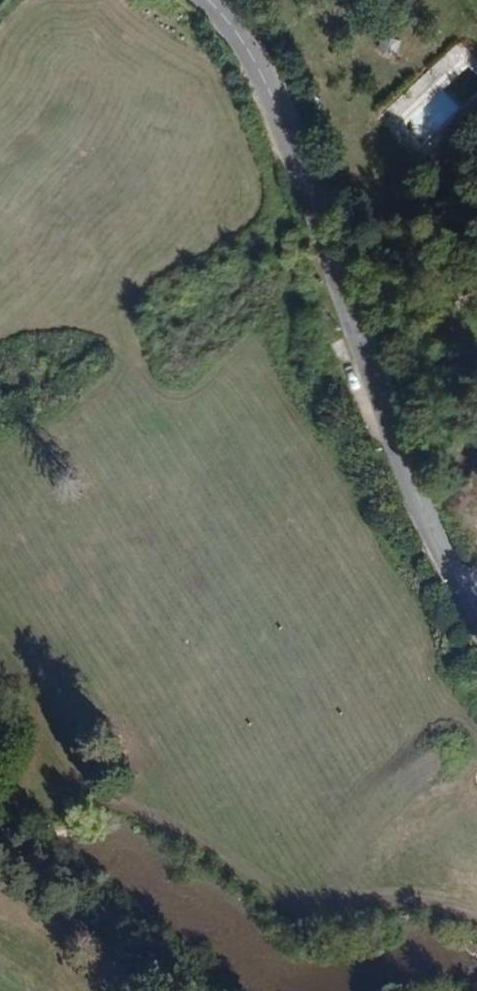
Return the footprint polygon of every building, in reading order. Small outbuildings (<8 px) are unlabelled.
[(383,35),(377,48),(394,55),(399,42),(383,35)]
